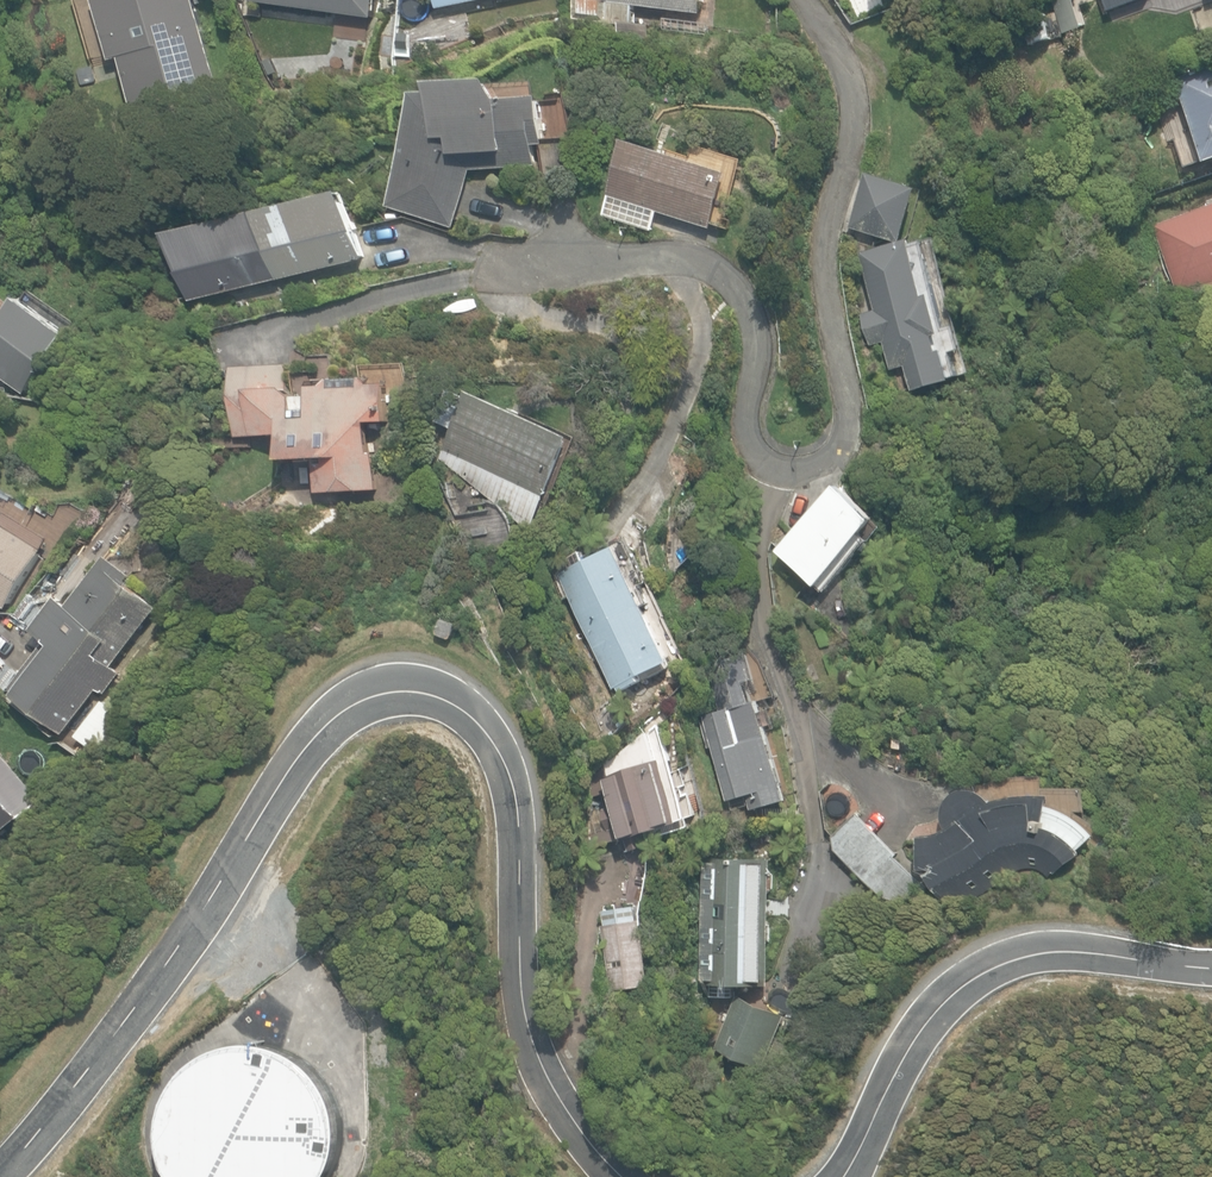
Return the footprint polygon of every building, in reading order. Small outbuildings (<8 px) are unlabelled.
[(131,105),(219,84),(199,0),(101,0),(101,2),(80,7),(90,51),(111,46),(115,61),(121,59),(131,105)] [(370,18),(373,0),(252,0),(252,1),(304,8),(370,18)] [(630,25),(632,5),(700,13),(700,12),(702,0),(575,0),(573,18),(630,25)] [(1206,162),(1211,159),(1211,65),(1175,79),(1206,162)] [(391,206),(454,226),(473,170),(539,165),(537,145),(547,144),(544,97),(505,100),(495,80),(443,84),(443,94),(427,95),(391,206)] [(602,215),(652,231),(659,211),(700,224),(711,228),(728,173),(700,164),(626,141),(609,195),(602,215)] [(866,173),(850,227),(903,243),(919,189),(866,173)] [(304,204),(262,214),(278,280),(304,274),(365,259),(349,193),(304,204)] [(1155,228),(1180,296),(1210,285),(1211,290),(1211,207),(1155,228)] [(278,280),(262,214),(177,235),(192,301),(278,280)] [(915,240),(861,253),(874,310),(860,313),(868,344),(882,341),(889,371),(905,367),(911,390),(953,380),(946,352),(943,353),(938,335),(945,334),(935,294),(928,296),(915,240)] [(23,395),(68,336),(19,300),(5,317),(0,314),(0,377),(23,395)] [(317,459),(318,492),(378,490),(377,453),(372,454),(371,422),(388,422),(386,383),(369,384),(361,378),(361,379),(332,380),(331,379),(325,386),(312,387),(312,396),(304,397),(298,397),(289,389),(288,364),(233,367),(236,437),(287,434),(288,460),(304,459),(317,459)] [(469,397),(453,389),(437,420),(455,429),(441,459),(531,531),(552,488),(557,490),(582,439),(526,411),(524,416),(472,391),(469,397)] [(838,484),(779,550),(823,592),(872,541),(865,535),(878,520),(838,484)] [(5,607),(50,535),(8,510),(1,521),(0,520),(0,604),(5,607)] [(617,688),(619,692),(643,681),(641,677),(673,662),(639,588),(656,580),(636,535),(590,556),(587,549),(564,559),(569,568),(559,573),(613,690),(617,688)] [(12,688),(67,730),(97,689),(107,697),(123,675),(114,667),(158,608),(128,585),(134,577),(107,557),(70,606),(57,597),(31,631),(46,642),(12,688)] [(432,634),(451,641),(457,624),(439,617),(432,634)] [(750,795),(754,811),(789,801),(762,700),(755,701),(750,682),(757,681),(750,654),(710,665),(722,712),(705,717),(705,719),(701,720),(708,748),(714,746),(728,801),(730,800),(750,795)] [(650,729),(606,765),(580,787),(583,851),(624,838),(631,851),(653,844),(650,833),(681,823),(660,759),(657,760),(654,751),(650,729)] [(7,841),(1,833),(41,800),(0,749),(0,847),(7,841)] [(960,896),(963,904),(987,891),(996,886),(1004,881),(1013,874),(1023,868),(1028,867),(1032,867),(1036,868),(1040,870),(1044,873),(1046,876),(1055,872),(1056,874),(1072,865),(1085,854),(1081,849),(1078,845),(1097,835),(1093,829),(1088,824),(1082,819),(1076,815),(1070,811),(1087,812),(1087,789),(1043,789),(1043,796),(1040,796),(1035,796),(1030,796),(1025,797),(1019,797),(1012,798),(1006,799),(1000,800),(994,802),(991,798),(987,794),(983,791),(978,790),(973,789),(968,789),(963,790),(958,793),(954,795),(951,799),(948,804),(946,808),(945,813),(945,818),(946,823),(948,828),(951,832),(951,833),(950,833),(948,833),(945,834),(942,834),(938,834),(934,834),(930,835),(925,835),(924,869),(929,869),(934,869),(939,868),(939,870),(930,874),(933,879),(946,902),(947,903),(960,896)] [(892,898),(897,899),(903,898),(924,888),(894,857),(897,854),(858,814),(835,838),(836,852),(873,889),(877,893),(882,895),(887,897),(892,898)] [(708,996),(731,996),(731,985),(768,986),(768,981),(770,981),(773,863),(771,863),(771,858),(715,856),(714,863),(712,863),(708,996)] [(602,926),(611,991),(654,985),(644,920),(602,926)] [(717,1049),(764,1068),(786,1015),(739,996),(717,1049)] [(336,1162),(341,1135),(337,1108),(325,1084),(306,1064),(282,1051),(255,1046),(228,1049),(203,1061),(183,1080),(170,1104),(165,1131),(169,1158),(178,1176),(327,1176),(336,1162)]
